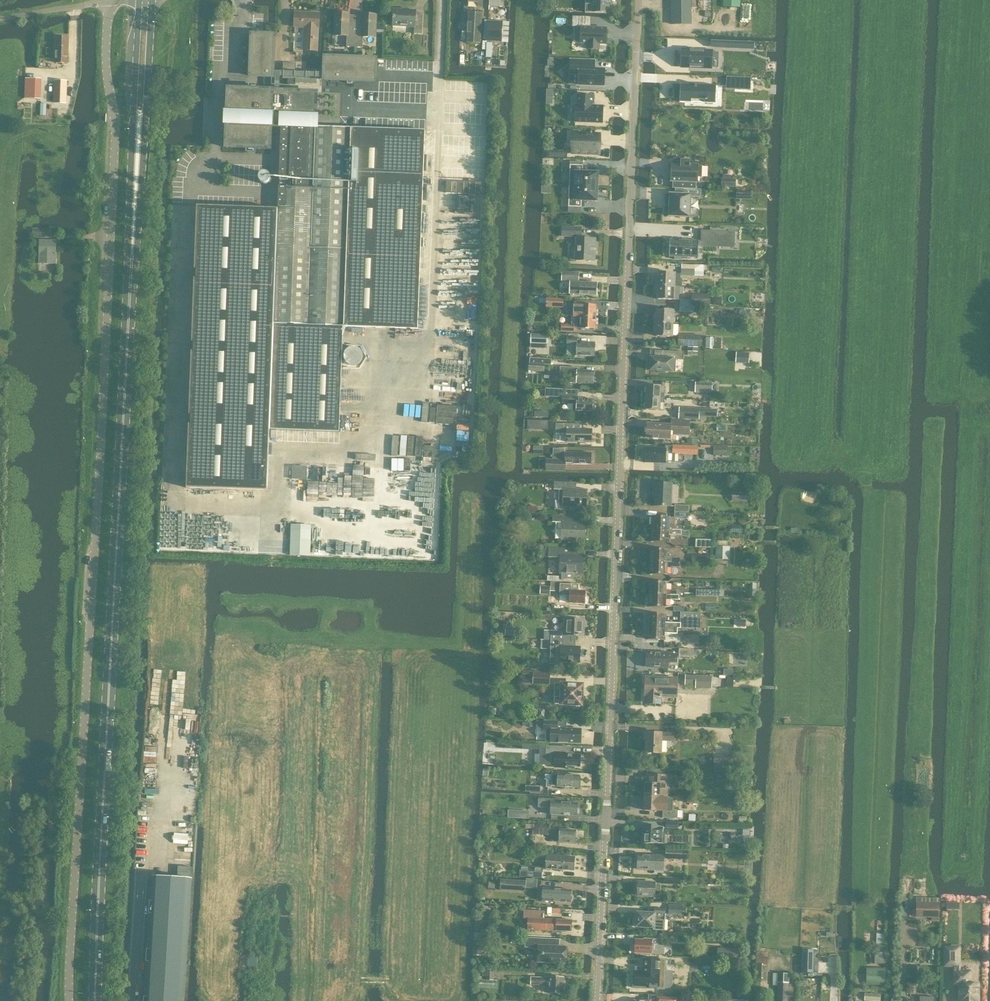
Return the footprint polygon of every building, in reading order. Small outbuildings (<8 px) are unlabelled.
[(585,13),(604,14),(604,7),(608,7),(608,0),(592,0),(592,4),(585,4),(585,13)] [(670,24),(691,25),(691,0),(671,0),(670,24)] [(392,26),(413,27),(414,27),(414,34),(422,34),(423,13),(415,13),(416,11),(393,9),(392,26)] [(468,12),(467,33),(466,42),(480,43),(482,13),(468,12)] [(319,14),(295,13),(295,27),(305,28),(304,51),(317,52),(318,28),(319,14)] [(336,13),(335,36),(347,36),(346,47),(354,47),(356,17),(349,16),(349,14),(336,13)] [(356,17),(354,47),(362,48),(363,37),(375,37),(376,15),(363,15),(363,17),(356,17)] [(488,21),(486,41),(501,42),(503,22),(488,21)] [(579,27),(579,44),(586,44),(586,50),(600,50),(600,45),(606,45),(607,28),(579,27)] [(248,52),(248,57),(251,57),(250,76),(273,77),(274,35),(252,34),(251,53),(248,52)] [(68,37),(56,37),(56,63),(68,63),(68,37)] [(682,48),(681,68),(712,69),(713,49),(682,48)] [(283,73),(283,78),(296,79),(296,78),(324,79),(324,80),(347,81),(347,83),(352,84),(352,81),(375,82),(376,59),(325,57),(324,71),(297,70),(283,70),(283,73)] [(570,59),(569,75),(578,75),(577,86),(605,87),(605,68),(595,68),(596,60),(570,59)] [(727,77),(727,87),(738,88),(738,90),(750,90),(750,78),(727,77)] [(26,79),(25,89),(41,90),(41,79),(26,79)] [(55,81),(54,103),(66,103),(67,81),(55,81)] [(713,100),(714,85),(681,84),(680,103),(706,104),(706,100),(713,100)] [(226,123),(226,147),(249,148),(248,150),(254,151),(254,148),(270,149),(271,125),(281,125),(270,430),(339,432),(343,326),(417,329),(425,130),(314,126),(312,126),(312,123),(313,123),(313,122),(314,122),(314,120),(313,120),(313,119),(312,119),(312,116),(315,117),(315,116),(316,106),(317,106),(317,107),(318,107),(318,102),(316,102),(316,92),(293,91),(293,92),(290,92),(290,91),(282,91),(282,92),(272,91),(272,90),(256,90),(256,87),(251,87),(251,90),(228,89),(227,112),(226,112),(226,113),(230,113),(229,123),(226,122),(226,123)] [(575,122),(575,123),(591,123),(603,124),(603,106),(594,105),(594,95),(593,95),(577,94),(576,104),(575,104),(575,122)] [(572,132),(571,156),(600,157),(601,133),(572,132)] [(671,163),(670,181),(673,181),(673,187),(673,188),(696,189),(697,182),(698,182),(698,177),(702,177),(702,166),(698,166),(698,164),(671,163)] [(597,187),(598,173),(583,172),(583,165),(570,165),(569,186),(582,186),(597,187)] [(736,187),(736,179),(721,179),(721,187),(736,187)] [(597,201),(597,187),(582,186),(569,186),(568,207),(581,207),(582,200),(597,201)] [(700,197),(700,190),(680,189),(680,195),(670,195),(669,217),(689,217),(690,197),(700,197)] [(189,424),(186,488),(268,491),(268,490),(270,430),(277,209),(197,206),(194,269),(196,269),(196,279),(194,279),(192,342),(193,342),(193,352),(191,351),(189,415),(191,415),(190,424),(189,424)] [(43,237),(43,229),(33,228),(33,237),(43,237)] [(581,228),(562,228),(561,237),(574,237),(574,236),(577,236),(576,261),(594,261),(594,239),(580,239),(581,228)] [(670,239),(669,257),(674,257),(674,260),(682,260),(682,257),(698,258),(699,247),(726,248),(727,231),(701,230),(701,241),(670,239)] [(40,240),(39,264),(55,264),(56,240),(40,240)] [(681,264),(681,275),(704,276),(704,265),(681,264)] [(579,272),(561,272),(561,281),(570,282),(578,282),(579,272)] [(656,277),(656,286),(665,286),(674,287),(679,287),(680,287),(680,278),(677,278),(678,274),(675,274),(658,273),(658,277),(656,277)] [(570,282),(569,295),(570,295),(570,296),(579,297),(579,294),(597,295),(597,283),(578,283),(578,282),(570,282)] [(665,286),(656,286),(656,294),(657,294),(657,299),(678,300),(679,287),(665,286)] [(680,300),(680,305),(710,306),(710,295),(692,294),(692,300),(680,300)] [(547,298),(546,307),(563,308),(564,299),(547,298)] [(581,314),(581,317),(596,318),(596,306),(575,305),(575,313),(581,314)] [(655,314),(654,323),(673,323),(673,311),(657,310),(656,314),(655,314)] [(561,324),(561,331),(577,332),(577,328),(595,329),(596,318),(581,317),(575,317),(575,322),(572,322),(572,325),(561,324)] [(672,337),(673,323),(654,323),(654,332),(656,332),(656,336),(672,337)] [(678,334),(678,346),(701,347),(701,335),(678,334)] [(531,335),(531,343),(547,344),(548,336),(531,335)] [(578,339),(567,338),(567,345),(578,345),(577,356),(594,357),(595,343),(578,343),(578,339)] [(657,373),(665,373),(665,371),(675,372),(676,360),(683,360),(683,352),(655,351),(654,358),(651,358),(650,371),(657,371),(657,373)] [(559,378),(577,378),(577,384),(593,384),(594,372),(578,371),(578,368),(560,367),(559,378)] [(712,383),(696,382),(695,390),(712,390),(712,383)] [(646,386),(645,398),(664,398),(664,386),(646,386)] [(562,403),(567,403),(573,403),(573,411),(592,412),(592,400),(584,400),(584,398),(577,397),(578,390),(546,389),(545,397),(562,398),(562,403)] [(645,398),(645,410),(664,411),(664,398),(645,398)] [(690,408),(689,420),(699,420),(700,416),(709,417),(710,409),(690,408)] [(671,425),(647,424),(646,438),(651,438),(651,439),(653,439),(653,438),(670,439),(671,434),(688,435),(689,421),(682,420),(681,427),(671,426),(671,425)] [(567,434),(567,441),(591,441),(591,430),(575,430),(572,430),(572,424),(556,424),(556,434),(567,434)] [(645,447),(645,463),(665,464),(665,461),(675,462),(675,454),(673,454),(673,445),(665,445),(665,448),(645,447)] [(673,445),(673,454),(675,454),(685,454),(685,446),(673,445)] [(714,447),(714,455),(726,455),(726,447),(714,447)] [(553,459),(546,459),(546,471),(565,471),(566,464),(590,464),(590,462),(592,461),(592,456),(591,456),(591,453),(573,453),(573,455),(566,455),(566,449),(553,449),(553,456),(551,456),(551,457),(553,457),(553,459)] [(653,491),(653,497),(655,497),(655,506),(671,506),(671,493),(679,494),(680,484),(680,482),(671,481),(671,484),(654,483),(654,491),(653,491)] [(562,510),(562,507),(569,508),(569,510),(575,510),(575,508),(586,508),(586,507),(585,507),(586,491),(587,491),(587,490),(572,489),(572,483),(554,482),(554,489),(559,490),(558,501),(555,501),(554,510),(562,510)] [(747,492),(732,491),(732,501),(747,502),(747,492)] [(653,525),(653,529),(681,530),(681,525),(675,525),(675,519),(686,519),(688,521),(690,521),(692,520),(691,517),(690,516),(690,513),(674,513),(674,518),(652,517),(652,525),(653,525)] [(552,516),(552,522),(561,523),(560,541),(585,542),(585,541),(584,541),(584,538),(585,524),(586,523),(586,522),(575,522),(570,521),(570,516),(552,515),(552,516)] [(668,543),(668,536),(673,536),(673,535),(675,535),(675,536),(689,537),(689,531),(681,530),(653,529),(653,533),(651,533),(651,542),(668,543)] [(711,540),(695,539),(695,548),(711,548),(711,540)] [(715,547),(715,560),(730,560),(730,547),(728,547),(718,547),(715,547)] [(549,557),(560,558),(560,559),(559,573),(559,574),(562,574),(561,580),(574,580),(575,580),(575,575),(575,574),(583,575),(583,574),(582,574),(583,558),(584,558),(584,557),(569,556),(569,550),(549,550),(549,557)] [(651,550),(650,558),(652,558),(652,562),(679,563),(680,558),(667,558),(667,551),(651,550)] [(711,555),(692,555),(691,564),(710,564),(711,555)] [(679,568),(679,563),(652,562),(652,567),(650,567),(650,575),(666,575),(667,568),(671,568),(679,568)] [(547,576),(547,582),(550,582),(550,586),(550,591),(556,591),(557,581),(559,582),(559,576),(547,576)] [(651,591),(651,594),(678,596),(678,592),(670,592),(670,591),(666,591),(666,584),(650,583),(649,591),(651,591)] [(571,586),(560,585),(559,597),(570,597),(569,604),(584,605),(585,592),(570,592),(571,586)] [(550,591),(550,586),(540,586),(540,594),(550,595),(550,591)] [(665,608),(666,600),(678,601),(678,596),(651,594),(651,599),(649,599),(649,607),(665,608)] [(680,624),(679,624),(667,623),(667,626),(665,626),(665,616),(648,615),(648,624),(650,624),(649,632),(647,632),(647,640),(664,641),(664,633),(667,633),(667,634),(677,634),(677,629),(700,629),(700,612),(684,612),(680,612),(680,624)] [(544,631),(544,639),(551,640),(551,641),(568,642),(568,636),(583,637),(585,637),(585,629),(585,628),(586,627),(587,627),(587,622),(585,620),(565,619),(564,631),(564,632),(551,631),(544,631)] [(541,640),(541,648),(550,649),(550,650),(561,650),(561,651),(561,663),(571,663),(571,664),(574,665),(574,663),(579,664),(580,648),(567,648),(568,642),(551,641),(551,640),(544,639),(544,640),(541,640)] [(679,656),(679,657),(693,657),(694,649),(679,649),(679,656)] [(650,654),(647,654),(646,667),(668,668),(668,663),(676,663),(677,655),(669,655),(669,654),(652,654),(652,653),(650,653),(650,654)] [(522,671),(522,685),(533,685),(533,684),(550,685),(550,675),(533,674),(534,671),(522,671)] [(712,676),(685,675),(684,685),(695,686),(695,688),(711,689),(712,676)] [(677,679),(645,678),(645,696),(650,696),(650,704),(660,704),(665,696),(677,697),(677,679)] [(582,687),(555,686),(554,705),(571,705),(571,708),(572,710),(577,710),(579,708),(579,706),(581,706),(581,693),(583,693),(583,689),(582,687)] [(546,743),(551,743),(580,744),(581,741),(582,740),(582,734),(581,733),(581,730),(557,729),(557,722),(545,722),(536,721),(536,729),(543,729),(543,730),(546,730),(546,743)] [(661,754),(661,741),(673,742),(673,735),(646,734),(645,740),(647,740),(646,753),(661,754)] [(546,746),(546,765),(546,766),(556,766),(555,768),(564,768),(564,766),(580,767),(580,765),(581,764),(581,760),(580,759),(580,756),(572,756),(572,753),(570,753),(570,747),(546,746)] [(714,761),(714,770),(732,770),(732,760),(732,758),(718,758),(718,761),(714,761)] [(644,797),(659,797),(667,798),(667,794),(670,794),(670,788),(668,788),(668,785),(677,785),(677,776),(664,775),(664,770),(655,770),(654,775),(654,784),(645,783),(644,797)] [(551,786),(559,787),(578,788),(579,776),(551,774),(550,781),(546,780),(546,787),(551,788),(551,786)] [(658,811),(659,797),(644,797),(644,810),(658,811)] [(551,815),(561,815),(577,816),(577,815),(578,815),(579,813),(579,811),(578,809),(577,809),(577,803),(562,803),(562,800),(538,799),(538,810),(551,811),(551,815)] [(663,810),(663,818),(677,819),(678,818),(678,811),(664,807),(663,810)] [(526,823),(525,829),(533,829),(532,834),(536,834),(559,836),(559,842),(575,843),(576,842),(577,840),(577,838),(576,836),(576,830),(554,829),(547,829),(547,825),(533,824),(526,823)] [(664,844),(665,832),(663,832),(663,828),(657,827),(643,826),(642,843),(664,844)] [(666,849),(666,859),(682,860),(683,851),(683,850),(666,849)] [(546,869),(573,871),(574,857),(546,855),(546,869)] [(646,869),(646,870),(655,871),(654,873),(663,873),(664,857),(656,857),(656,855),(649,855),(649,856),(638,855),(637,869),(646,869)] [(543,867),(520,866),(519,877),(542,878),(543,867)] [(145,1000),(184,1000),(192,879),(152,876),(145,1000)] [(501,879),(500,889),(524,891),(525,881),(501,879)] [(660,899),(660,883),(637,882),(637,884),(636,885),(636,889),(637,890),(637,895),(654,896),(654,899),(660,899)] [(536,900),(542,900),(570,903),(570,901),(571,902),(572,900),(572,898),(571,896),(571,890),(543,888),(543,889),(537,888),(536,900)] [(938,920),(939,903),(916,902),(916,917),(931,917),(931,920),(938,920)] [(684,906),(669,905),(668,914),(683,915),(684,906)] [(645,927),(653,927),(653,930),(664,931),(665,920),(665,909),(654,909),(654,913),(638,913),(638,912),(637,912),(636,919),(635,920),(635,921),(635,922),(635,923),(636,924),(636,925),(636,927),(643,927),(645,928),(645,927)] [(524,911),(523,919),(524,919),(528,919),(527,929),(571,931),(571,920),(545,919),(545,912),(542,911),(524,911)] [(875,964),(885,964),(885,933),(876,933),(876,952),(870,952),(870,957),(875,957),(875,964)] [(538,961),(564,963),(565,947),(555,946),(555,939),(525,937),(525,947),(538,950),(538,961)] [(658,940),(644,939),(644,940),(636,940),(635,946),(634,946),(634,951),(635,951),(635,953),(651,954),(663,955),(664,946),(658,946),(658,940)] [(738,947),(723,946),(722,956),(728,956),(728,958),(735,959),(735,957),(738,957),(738,947)] [(978,983),(970,983),(970,972),(959,971),(959,947),(945,947),(945,965),(954,965),(954,984),(959,984),(959,1000),(978,1000),(978,983)] [(802,950),(801,972),(813,973),(813,950),(802,950)] [(635,978),(633,978),(633,988),(664,988),(665,960),(642,959),(642,967),(635,967),(635,978)] [(866,985),(885,985),(885,968),(867,967),(866,985)] [(483,969),(482,975),(486,976),(486,980),(493,980),(494,970),(483,969)] [(789,973),(774,972),(773,984),(778,985),(777,1000),(788,1000),(789,973)] [(563,978),(556,978),(556,976),(554,976),(554,978),(548,978),(530,978),(530,985),(548,985),(548,993),(563,993),(563,978)] [(864,1000),(867,1000),(881,1000),(881,994),(880,993),(864,993),(864,1000)]
